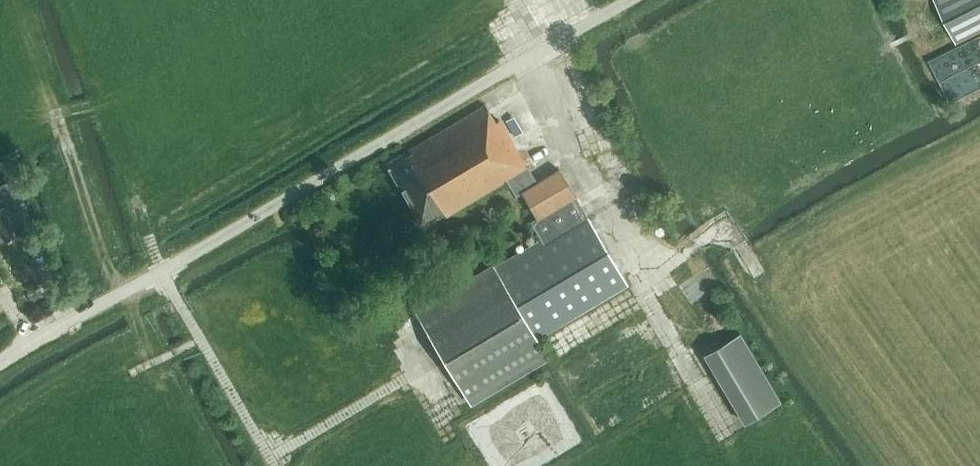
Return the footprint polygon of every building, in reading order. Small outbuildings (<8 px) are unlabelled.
[(979,33),(979,0),(934,0),(956,45),(979,33)] [(526,167),(514,145),(499,120),(495,122),(485,105),(409,150),(411,153),(406,156),(404,152),(386,163),(424,229),(507,180),(516,196),(522,193),(537,218),(531,222),(542,240),(493,269),(490,264),(413,310),(470,405),(547,359),(534,339),(626,286),(559,170),(537,183),(527,167),(526,167)] [(9,198),(19,193),(10,176),(0,181),(9,198)] [(0,194),(0,243),(21,230),(0,194)] [(739,334),(705,355),(746,424),(780,404),(739,334)]
